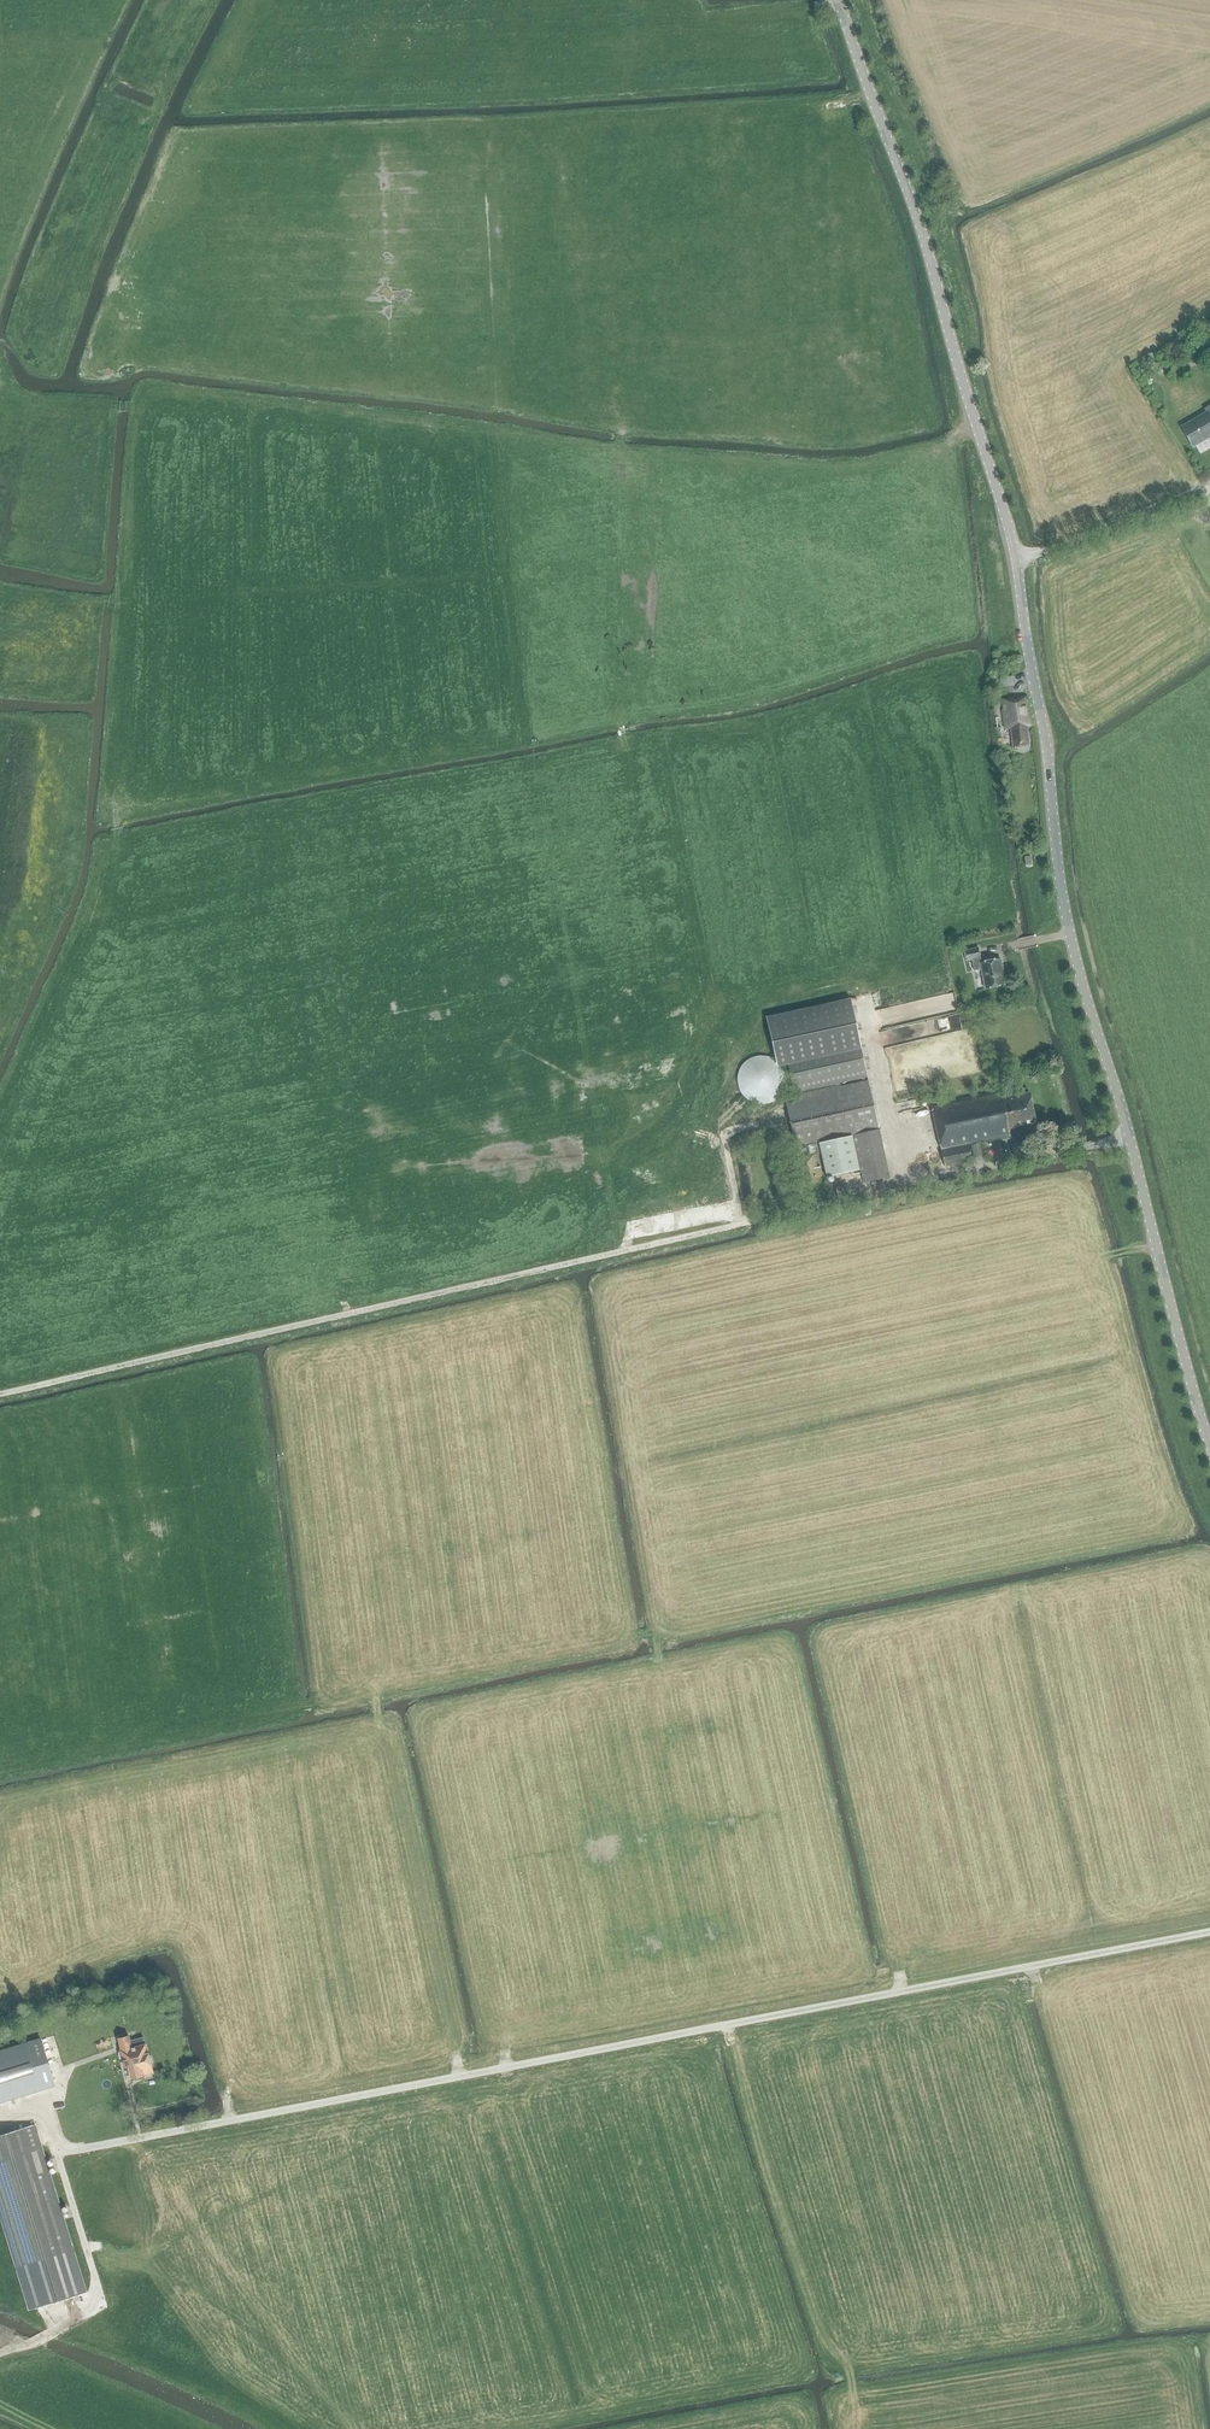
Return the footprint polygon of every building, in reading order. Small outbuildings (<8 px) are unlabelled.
[(1194,347),(1186,351),(1192,363),(1200,359),(1194,347)] [(1194,446),(1203,441),(1203,442),(1204,442),(1202,439),(1209,434),(1209,405),(1203,409),(1205,412),(1182,426),(1181,425),(1194,446)] [(1003,683),(1015,683),(1015,674),(1003,675),(1003,683)] [(1025,724),(1029,724),(1026,697),(1001,699),(1002,705),(1003,705),(1003,710),(1002,710),(1004,727),(1010,726),(1012,747),(1027,745),(1025,724)] [(985,990),(1004,986),(1001,970),(1002,970),(1000,960),(981,964),(978,950),(964,953),(966,962),(972,961),(974,972),(981,971),(985,990)] [(775,1057),(785,1055),(794,1095),(784,1097),(795,1146),(818,1141),(826,1176),(860,1169),(863,1182),(889,1176),(850,999),(766,1017),(775,1057)] [(737,1075),(737,1083),(739,1090),(743,1096),(749,1101),(756,1103),(763,1104),(770,1102),(777,1098),(781,1093),(784,1086),(785,1079),(783,1071),(780,1065),(774,1060),(768,1057),(760,1056),(752,1057),(745,1061),(740,1068),(737,1075)] [(968,1145),(971,1144),(973,1157),(982,1155),(980,1143),(1010,1137),(1009,1130),(1035,1125),(1029,1094),(1009,1098),(1008,1091),(931,1106),(943,1167),(971,1161),(968,1145)] [(816,1166),(814,1155),(819,1154),(817,1143),(807,1145),(809,1156),(797,1158),(801,1179),(804,1178),(805,1184),(817,1181),(816,1176),(821,1175),(819,1166),(816,1166)] [(150,2064),(152,2061),(151,2057),(148,2056),(145,2043),(144,2044),(143,2037),(129,2040),(128,2036),(118,2039),(121,2050),(119,2051),(122,2060),(125,2060),(127,2067),(128,2067),(131,2079),(143,2076),(142,2075),(152,2073),(150,2064)] [(0,2052),(0,2102),(55,2085),(41,2039),(0,2052)] [(29,2311),(87,2293),(35,2125),(0,2135),(0,2218),(29,2311)]
